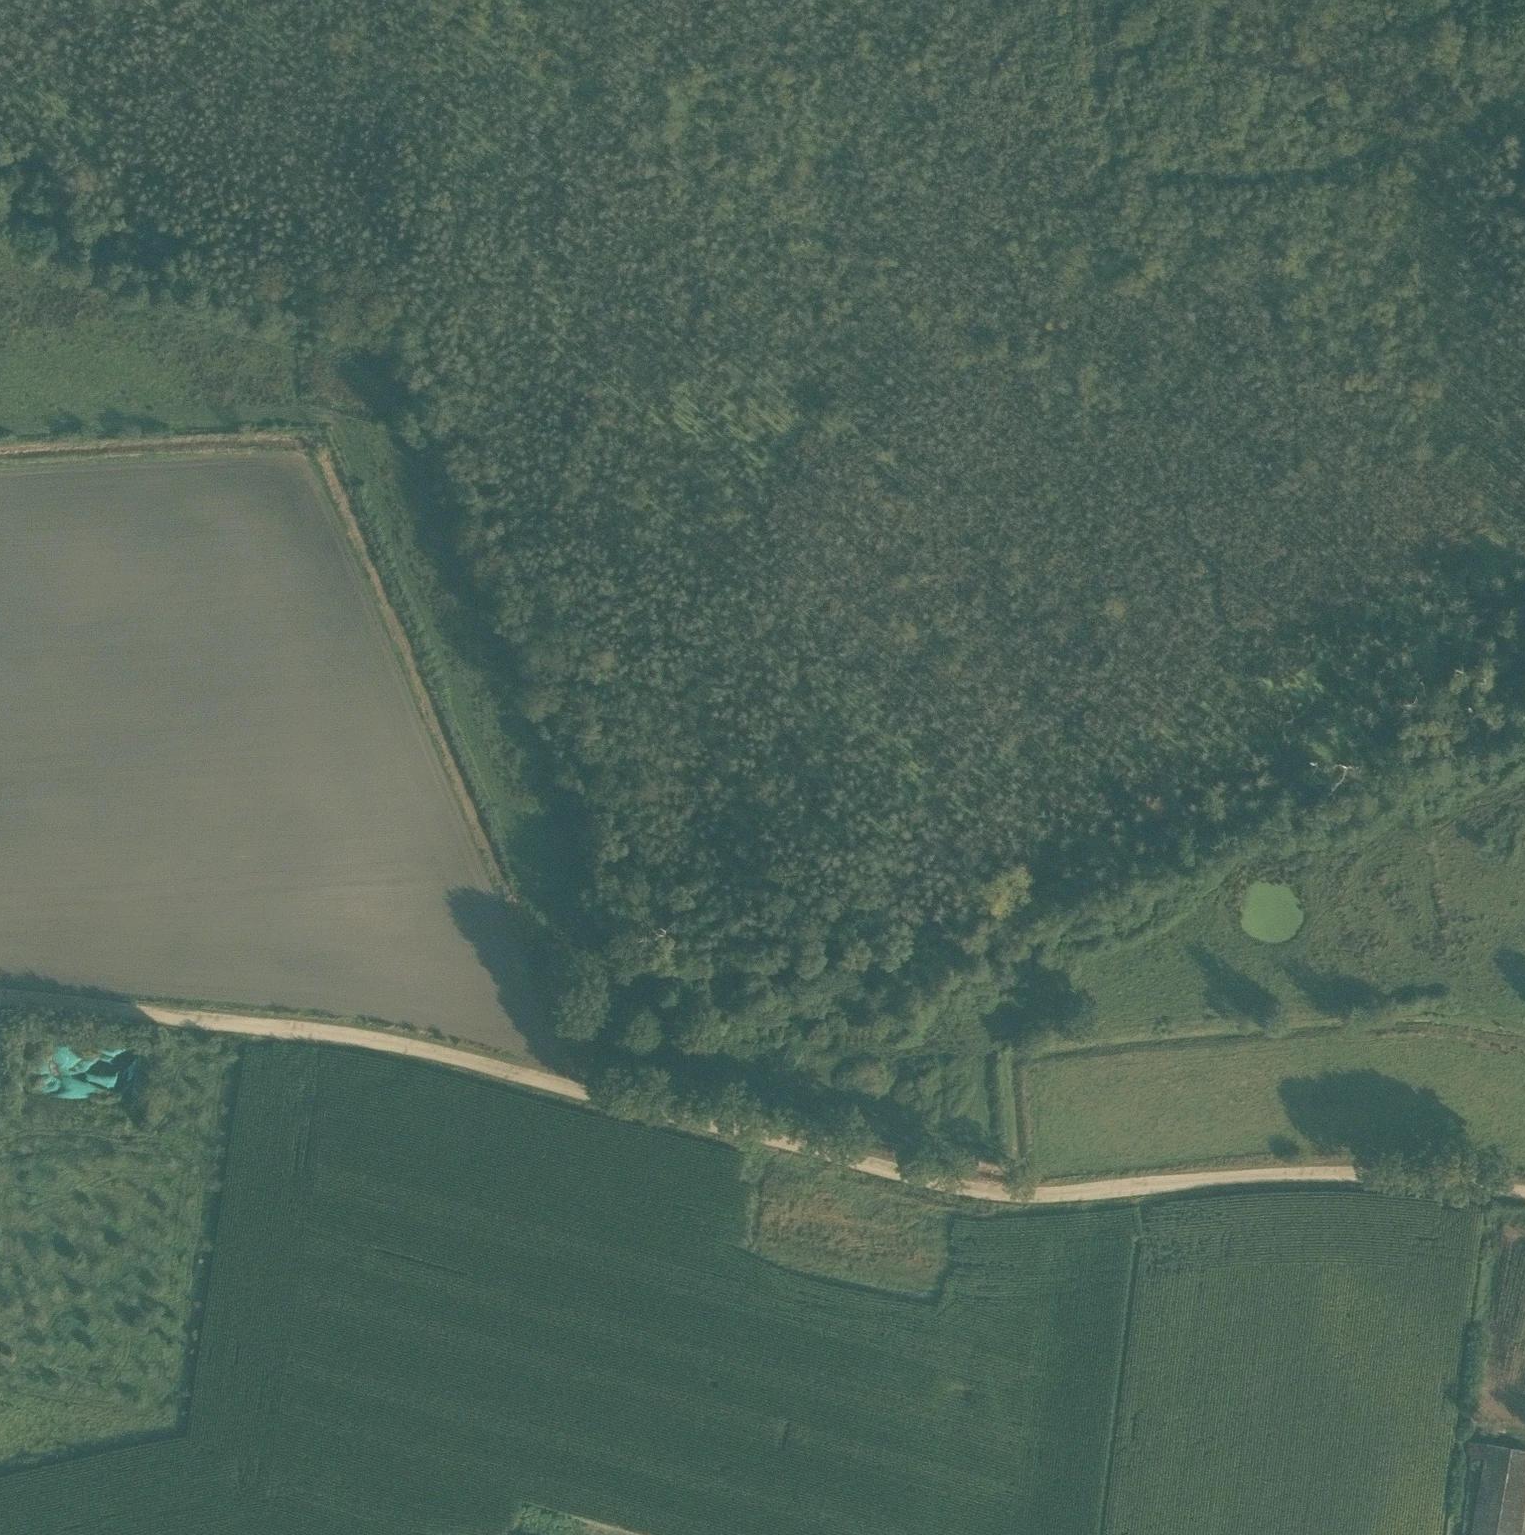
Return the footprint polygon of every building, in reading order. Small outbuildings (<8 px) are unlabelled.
[(1524,1505),(1524,1450),(1486,1444),(1471,1534),(1520,1534),(1524,1505)]
